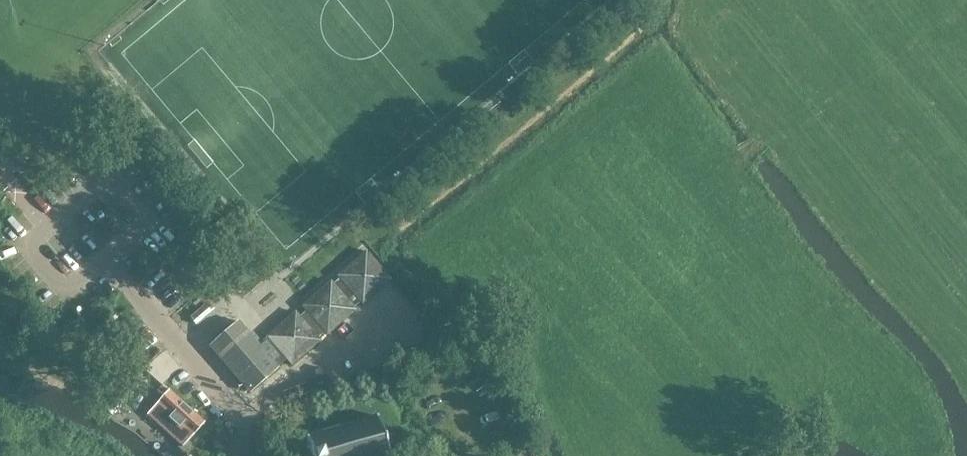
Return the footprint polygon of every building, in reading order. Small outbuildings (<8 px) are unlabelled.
[(295,312),(267,337),(268,338),(259,346),(238,321),(209,346),(250,393),(278,368),(276,366),(285,358),(291,365),(320,341),(317,338),(324,332),(327,335),(390,279),(365,251),(337,276),(339,278),(332,283),(330,281),(305,303),(302,306),(309,315),(302,321),(295,312)] [(206,303),(190,317),(194,321),(197,325),(213,311),(206,303)] [(454,327),(448,320),(441,326),(447,333),(454,327)] [(163,397),(145,416),(180,448),(203,423),(168,391),(163,387),(158,392),(163,397)] [(384,438),(385,438),(383,435),(378,420),(377,417),(377,416),(373,417),(370,418),(358,422),(358,421),(355,422),(355,423),(343,426),(339,427),(327,431),(324,432),(312,436),(312,435),(308,436),(309,437),(305,438),(308,446),(306,447),(307,449),(309,448),(311,455),(390,455),(390,454),(389,455),(384,438)]
